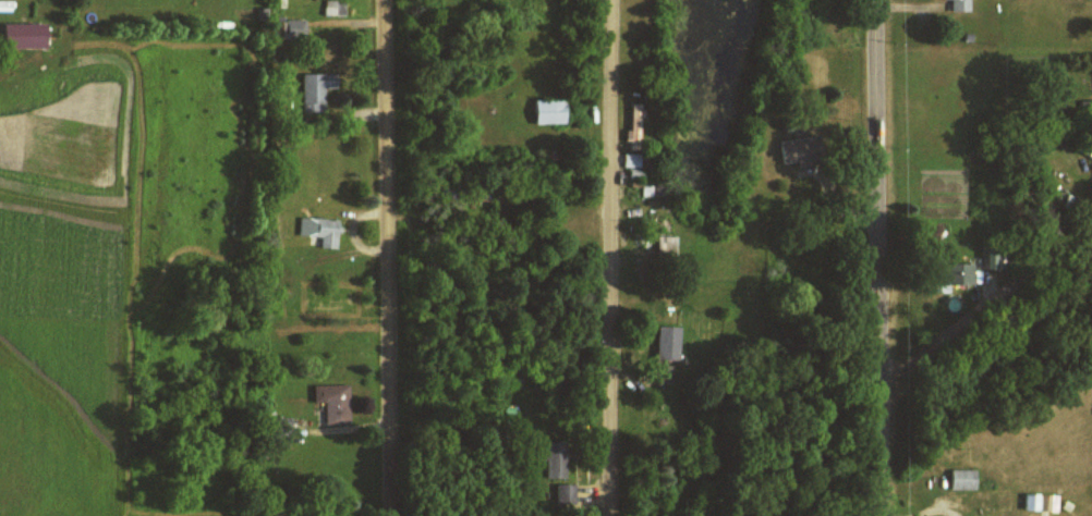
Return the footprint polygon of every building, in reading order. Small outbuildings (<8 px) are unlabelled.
[(947,12),(966,11),(966,0),(947,0),(947,12)] [(274,18),(274,40),(305,41),(305,19),(274,18)] [(52,48),(51,23),(9,24),(9,48),(52,48)] [(323,86),(331,86),(331,74),(299,74),(300,112),(323,112),(323,86)] [(563,100),(528,99),(528,123),(563,124),(563,100)] [(624,147),(638,147),(639,104),(626,104),(626,131),(624,131),(624,147)] [(803,139),(775,141),(776,162),(804,161),(803,139)] [(638,167),(638,154),(621,153),(621,167),(638,167)] [(638,184),(638,197),(661,198),(661,185),(638,184)] [(334,249),(336,220),(297,218),(296,236),(317,236),(317,248),(334,249)] [(672,237),(647,236),(647,260),(671,261),(672,237)] [(974,264),(938,264),(939,286),(974,286),(974,264)] [(651,360),(674,361),(675,327),(652,327),(651,360)] [(653,384),(668,385),(669,365),(654,365),(653,384)] [(322,425),(347,425),(346,385),(310,386),(310,404),(322,404),(322,425)] [(563,478),(562,442),(542,443),(543,479),(563,478)] [(974,470),(946,470),(946,489),(974,489),(974,470)] [(553,485),(554,506),(571,505),(571,484),(553,485)] [(1019,511),(1055,512),(1056,495),(1020,494),(1019,511)]
